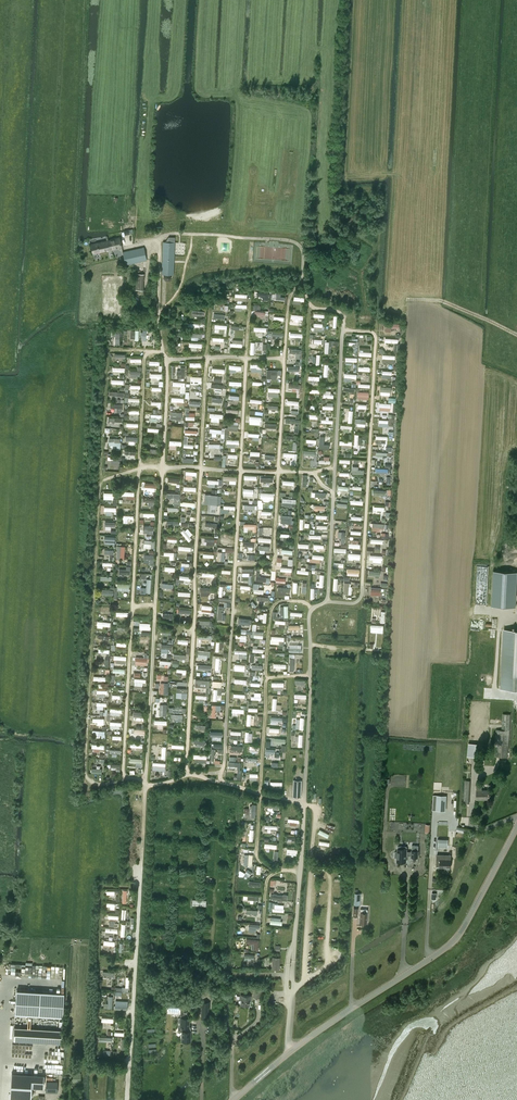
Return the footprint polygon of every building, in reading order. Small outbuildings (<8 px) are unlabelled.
[(108,239),(107,237),(107,236),(106,236),(106,237),(107,241),(91,244),(93,253),(122,247),(121,237),(108,239)] [(173,275),(174,244),(174,238),(168,237),(165,242),(163,242),(162,274),(165,274),(170,275),(173,275)] [(125,265),(146,260),(143,247),(123,252),(125,265)] [(134,289),(143,290),(144,274),(135,273),(134,289)] [(516,579),(516,572),(493,571),(492,605),(497,606),(512,606),(516,607),(516,579)] [(500,688),(516,689),(516,629),(503,629),(500,688)] [(508,757),(510,714),(503,713),(502,729),(496,729),(495,756),(508,757)] [(294,780),(293,797),(301,797),(302,781),(294,780)] [(477,799),(489,799),(489,790),(481,790),(481,786),(477,787),(477,799)] [(445,810),(446,798),(436,797),(436,810),(445,810)] [(438,847),(448,847),(448,839),(438,839),(438,847)] [(407,846),(398,846),(398,848),(397,848),(397,851),(395,851),(395,857),(397,857),(397,861),(406,862),(406,855),(411,856),(411,857),(418,857),(418,845),(412,845),(412,851),(407,851),(407,846)] [(451,868),(451,860),(451,855),(447,855),(447,856),(440,856),(440,867),(451,868)] [(359,923),(367,923),(368,909),(360,909),(359,923)] [(279,970),(280,957),(272,957),(271,969),(279,970)] [(254,988),(253,997),(262,998),(263,988),(254,988)] [(16,989),(15,1014),(62,1017),(64,992),(16,989)] [(241,1005),(248,1005),(249,996),(241,995),(240,1000),(241,1000),(241,1005)] [(210,1007),(210,1002),(200,1002),(200,1007),(201,1007),(201,1019),(208,1019),(209,1007),(210,1007)] [(168,1006),(168,1014),(180,1014),(181,1008),(181,1006),(168,1006)] [(182,1031),(182,1040),(182,1041),(183,1041),(184,1041),(185,1041),(185,1040),(190,1040),(191,1026),(189,1026),(189,1018),(187,1018),(187,1011),(184,1011),(184,1008),(181,1008),(180,1014),(180,1018),(180,1031),(182,1031)] [(62,1043),(63,1030),(15,1027),(14,1040),(62,1043)] [(46,1073),(14,1072),(12,1098),(33,1099),(34,1088),(45,1088),(46,1073)] [(57,1092),(58,1082),(46,1082),(46,1092),(57,1092)]
